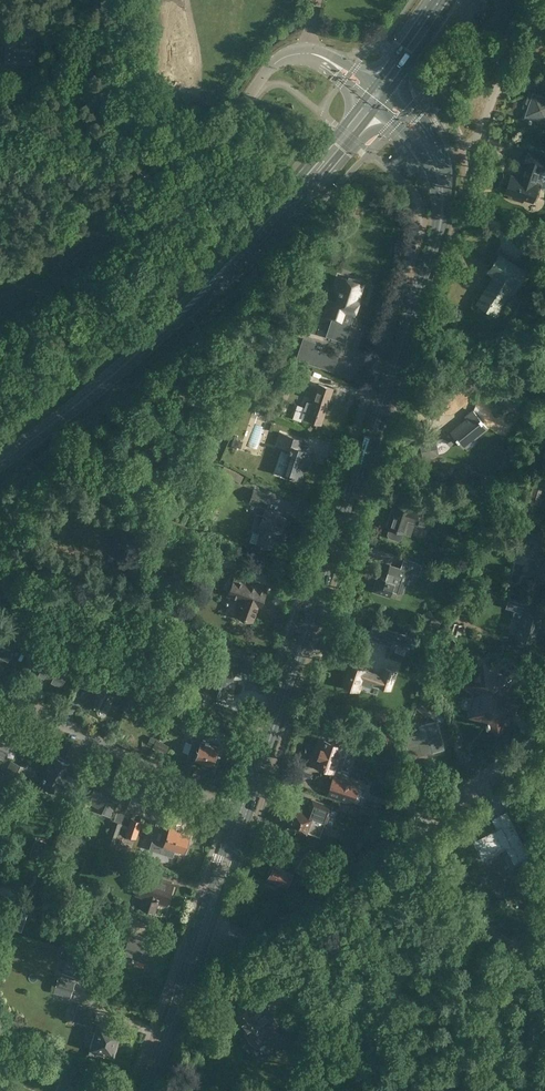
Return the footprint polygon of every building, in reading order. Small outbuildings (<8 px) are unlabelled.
[(4,39),(1,66),(29,68),(29,63),(30,52),(9,50),(10,39),(6,39),(4,39)] [(529,104),(524,119),(533,122),(534,119),(542,121),(541,125),(544,126),(544,96),(529,91),(526,103),(529,104)] [(506,193),(516,196),(515,198),(523,201),(524,199),(534,202),(539,185),(536,183),(541,168),(544,169),(544,165),(544,154),(530,149),(521,178),(512,176),(506,193)] [(302,173),(281,195),(285,199),(306,177),(302,173)] [(491,281),(490,281),(477,302),(488,309),(492,302),(500,307),(514,284),(518,287),(521,280),(520,280),(526,270),(500,254),(491,270),(496,273),(491,281)] [(362,281),(357,279),(354,278),(353,280),(342,277),(337,291),(341,292),(337,302),(333,301),(327,316),(340,320),(343,312),(354,315),(358,304),(357,303),(359,298),(360,299),(365,284),(361,283),(362,281)] [(345,342),(346,341),(351,326),(338,322),(333,338),(345,342)] [(304,339),(298,358),(321,366),(325,353),(314,349),(311,348),(313,341),(304,339)] [(313,369),(303,365),(301,364),(296,377),(308,382),(313,369)] [(286,381),(283,377),(276,383),(279,387),(286,381)] [(305,407),(302,418),(307,419),(322,424),(334,388),(319,383),(312,403),(307,401),(305,407)] [(451,432),(444,438),(450,446),(457,440),(463,447),(487,427),(473,410),(466,416),(468,418),(451,432)] [(252,455),(260,432),(252,429),(244,452),(252,455)] [(283,472),(301,478),(306,464),(308,465),(313,452),(302,448),(305,440),(281,432),(276,446),(290,451),(283,472)] [(232,444),(232,445),(233,445),(235,446),(234,448),(237,449),(238,447),(240,447),(242,441),(237,439),(236,439),(237,436),(235,435),(232,444)] [(439,455),(437,440),(420,443),(423,458),(439,455)] [(533,484),(529,497),(538,500),(542,487),(533,484)] [(249,503),(269,509),(273,495),(254,488),(249,503)] [(392,508),(386,525),(388,526),(388,528),(389,528),(388,534),(389,537),(398,540),(402,539),(404,533),(405,533),(406,531),(409,532),(412,522),(427,527),(431,514),(413,508),(414,508),(396,502),(394,509),(392,508)] [(203,512),(205,515),(208,516),(211,515),(212,512),(211,508),(208,507),(205,509),(203,512)] [(458,514),(440,508),(437,518),(455,524),(458,514)] [(309,518),(310,514),(299,510),(297,515),(309,518)] [(263,516),(256,513),(251,529),(261,532),(257,543),(271,548),(277,531),(281,532),(286,517),(265,511),(263,516)] [(485,521),(482,533),(495,537),(498,524),(485,521)] [(248,547),(254,549),(258,537),(251,535),(248,547)] [(524,539),(519,554),(536,559),(532,575),(544,579),(544,555),(540,554),(543,545),(524,539)] [(438,544),(430,541),(428,549),(436,552),(438,544)] [(380,576),(375,590),(391,595),(393,589),(402,593),(407,579),(412,580),(414,574),(418,563),(418,562),(404,557),(401,568),(400,569),(390,566),(386,578),(380,576)] [(259,605),(261,606),(267,589),(235,577),(229,594),(243,599),(237,615),(253,621),(259,605)] [(537,605),(530,603),(518,599),(514,613),(514,614),(514,615),(515,618),(516,619),(517,620),(518,621),(522,622),(518,637),(535,642),(542,618),(534,616),(537,605)] [(155,602),(150,609),(161,618),(166,610),(155,602)] [(430,611),(423,615),(426,620),(433,616),(430,611)] [(442,620),(432,617),(430,624),(440,627),(442,620)] [(464,626),(449,621),(446,631),(461,636),(464,626)] [(16,645),(28,652),(35,637),(23,631),(16,645)] [(97,646),(99,639),(92,636),(89,642),(97,646)] [(9,660),(16,646),(0,638),(0,655),(9,660)] [(450,639),(439,652),(447,659),(459,646),(450,639)] [(287,652),(284,662),(289,664),(293,653),(287,652)] [(64,662),(61,667),(50,661),(53,656),(48,653),(36,675),(48,681),(49,680),(61,686),(67,673),(70,674),(73,667),(64,662)] [(208,689),(227,696),(228,692),(231,693),(235,682),(232,680),(237,666),(218,659),(213,674),(209,673),(205,684),(209,685),(208,689)] [(428,664),(421,662),(417,674),(424,677),(428,664)] [(477,692),(471,716),(482,719),(498,731),(513,710),(503,703),(509,679),(500,676),(483,662),(473,675),(484,684),(477,692)] [(342,685),(359,691),(363,680),(390,689),(396,672),(385,668),(382,676),(350,664),(342,685)] [(100,680),(105,672),(93,666),(83,685),(93,690),(89,698),(93,700),(91,703),(100,708),(101,705),(109,710),(115,696),(110,693),(113,687),(100,680)] [(135,682),(133,684),(149,694),(150,692),(152,688),(137,678),(135,682)] [(187,688),(184,696),(204,704),(207,694),(187,688)] [(429,714),(434,708),(426,701),(419,710),(427,716),(429,714)] [(167,704),(163,713),(177,720),(182,711),(167,704)] [(434,708),(429,714),(436,721),(437,720),(438,721),(442,715),(434,708)] [(386,715),(376,712),(374,718),(384,721),(386,715)] [(197,717),(194,724),(202,727),(204,720),(197,717)] [(405,736),(410,757),(411,756),(408,746),(420,743),(423,753),(444,748),(437,721),(420,726),(422,732),(405,736)] [(7,741),(0,737),(0,756),(4,758),(10,745),(19,750),(24,740),(11,733),(7,741)] [(391,748),(387,734),(378,736),(382,750),(391,748)] [(156,739),(153,746),(166,752),(169,746),(156,739)] [(194,739),(187,756),(203,762),(201,766),(212,769),(219,747),(194,739)] [(343,746),(324,739),(315,765),(340,774),(345,758),(339,756),(343,746)] [(48,772),(42,783),(44,784),(55,790),(56,791),(58,787),(59,788),(66,792),(67,792),(70,785),(69,784),(72,777),(65,773),(66,771),(70,764),(69,763),(64,761),(65,759),(59,756),(58,758),(57,757),(54,763),(52,762),(50,761),(45,771),(48,772)] [(13,761),(7,774),(26,783),(32,770),(31,769),(26,767),(13,761)] [(334,777),(328,793),(353,802),(359,785),(334,777)] [(92,798),(90,803),(103,809),(102,811),(110,815),(112,810),(113,810),(114,808),(122,792),(99,780),(91,797),(92,798)] [(295,808),(292,816),(290,816),(288,817),(286,819),(286,821),(287,824),(289,825),(289,826),(306,833),(306,832),(320,837),(332,806),(313,799),(307,813),(295,808)] [(378,821),(380,813),(359,807),(357,814),(378,821)] [(492,819),(497,829),(474,841),(483,859),(506,847),(514,863),(529,856),(507,811),(492,819)] [(143,821),(132,817),(126,834),(137,838),(143,821)] [(120,823),(114,821),(106,847),(112,849),(120,823)] [(155,826),(151,839),(153,839),(153,840),(163,843),(160,851),(172,856),(175,848),(184,850),(190,832),(171,826),(159,822),(158,827),(155,826)] [(44,842),(38,859),(49,862),(55,845),(44,842)] [(299,855),(292,865),(305,875),(317,860),(316,858),(317,857),(322,850),(317,846),(308,844),(303,850),(305,851),(301,856),(299,855)] [(119,855),(115,867),(114,868),(130,873),(135,861),(119,855)] [(293,870),(292,872),(275,864),(269,876),(286,885),(289,878),(302,885),(306,877),(293,870)] [(169,896),(173,884),(152,877),(153,876),(143,873),(137,893),(145,896),(142,907),(154,911),(160,893),(169,896)] [(288,891),(284,898),(289,901),(293,894),(288,891)] [(24,915),(20,928),(41,935),(45,922),(24,915)] [(118,919),(117,922),(115,928),(128,933),(131,923),(118,919)] [(62,920),(59,929),(58,931),(66,933),(70,934),(73,924),(62,920)] [(147,962),(152,946),(144,943),(145,939),(130,934),(125,947),(121,946),(118,952),(147,962)] [(58,977),(55,986),(73,991),(76,982),(58,977)] [(48,1004),(66,1008),(70,993),(52,988),(48,1004)] [(304,993),(292,1001),(300,1011),(311,1003),(304,993)] [(248,1007),(238,1014),(240,1017),(249,1029),(247,1031),(257,1043),(275,1029),(267,1018),(268,1016),(267,1014),(269,1012),(260,1001),(249,1009),(248,1007)] [(75,1017),(74,1019),(79,1020),(92,1024),(93,1021),(97,1010),(79,1004),(75,1017)] [(93,1039),(89,1054),(102,1058),(104,1051),(105,1051),(114,1054),(121,1029),(99,1023),(98,1026),(96,1031),(95,1031),(93,1038),(93,1039)] [(330,1027),(330,1036),(350,1036),(351,1028),(330,1027)] [(55,1090),(78,1090),(79,1087),(78,1086),(69,1082),(74,1071),(66,1067),(61,1077),(55,1090)]
